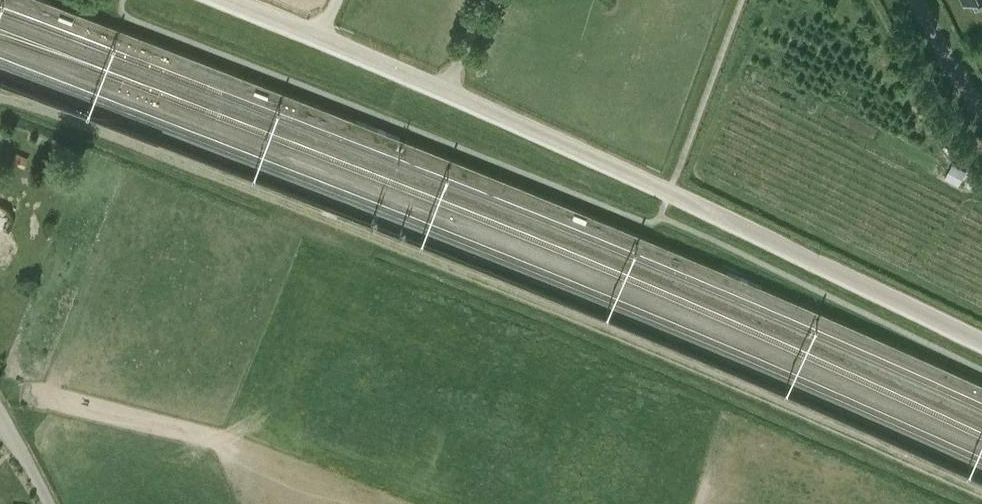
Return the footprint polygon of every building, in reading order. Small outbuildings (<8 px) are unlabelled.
[(17,154),(14,162),(25,167),(29,159),(17,154)]
